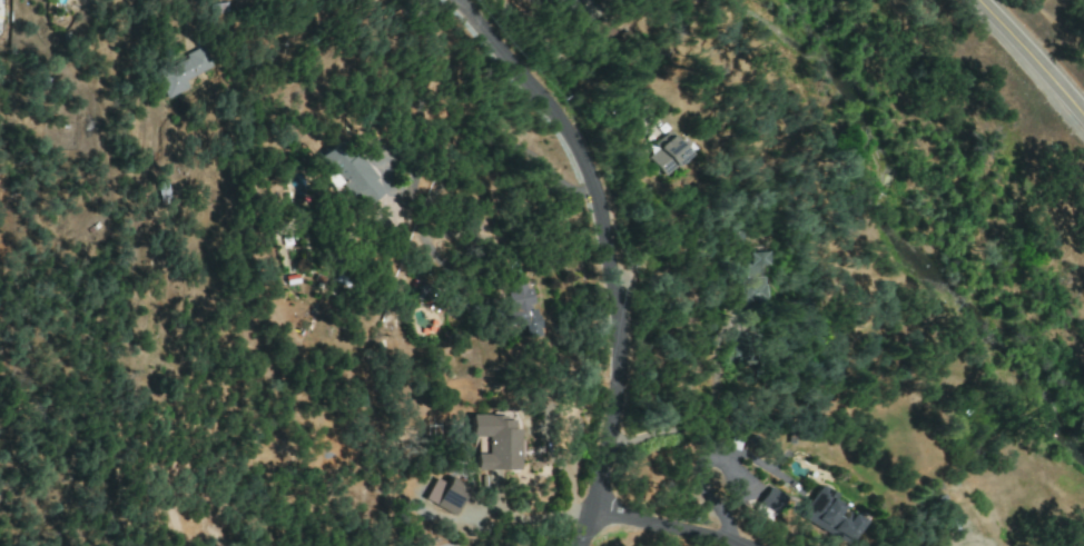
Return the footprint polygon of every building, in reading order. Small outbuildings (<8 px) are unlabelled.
[(164,99),(189,88),(185,80),(214,67),(206,48),(152,71),(164,99)] [(689,155),(669,133),(646,155),(666,177),(689,155)] [(382,192),(372,181),(373,180),(341,139),(318,158),(335,180),(337,179),(361,209),(382,192)] [(763,252),(745,253),(744,232),(731,232),(733,309),(765,308),(763,252)] [(493,284),(501,327),(517,324),(520,339),(532,337),(521,279),(493,284)] [(468,437),(485,437),(485,454),(473,454),(473,470),(517,471),(518,429),(512,429),(512,421),(503,421),(503,416),(468,415),(468,437)] [(433,478),(423,501),(453,515),(467,486),(448,477),(445,484),(433,478)] [(798,518),(845,544),(858,520),(840,510),(841,508),(830,501),(834,495),(817,485),(798,518)] [(753,510),(771,520),(785,497),(767,487),(753,510)]
